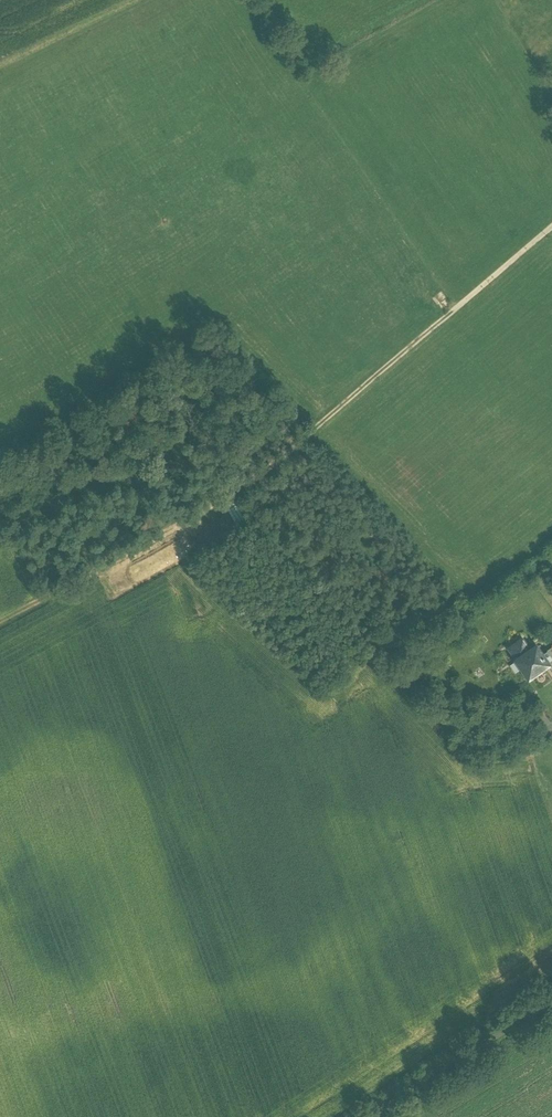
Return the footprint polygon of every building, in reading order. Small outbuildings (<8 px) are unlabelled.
[(548,661),(542,654),(536,645),(516,659),(529,677),(538,672),(536,669),(547,662),(548,661)] [(547,662),(549,664),(551,669),(551,646),(542,654),(548,661),(547,662)] [(547,662),(536,669),(538,672),(549,664),(547,662)]
